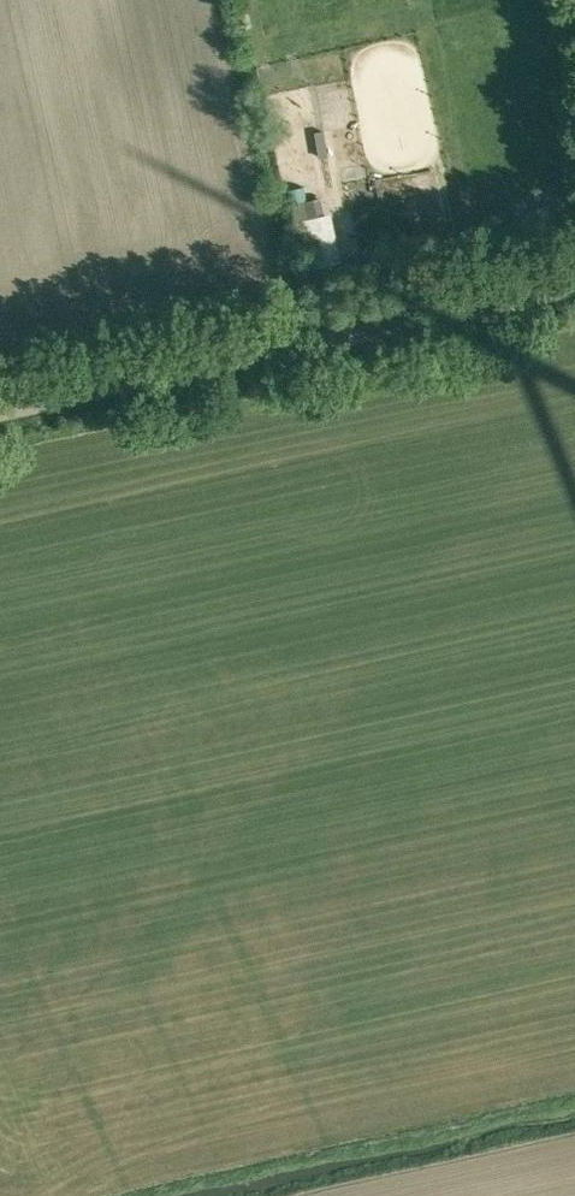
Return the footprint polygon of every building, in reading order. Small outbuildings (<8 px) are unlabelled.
[(323,132),(315,133),(319,157),(328,155),(323,132)] [(307,201),(304,187),(286,191),(290,206),(307,201)] [(324,216),(320,198),(307,201),(290,206),(294,223),(324,216)] [(324,216),(294,223),(305,268),(341,260),(330,214),(324,216)]
